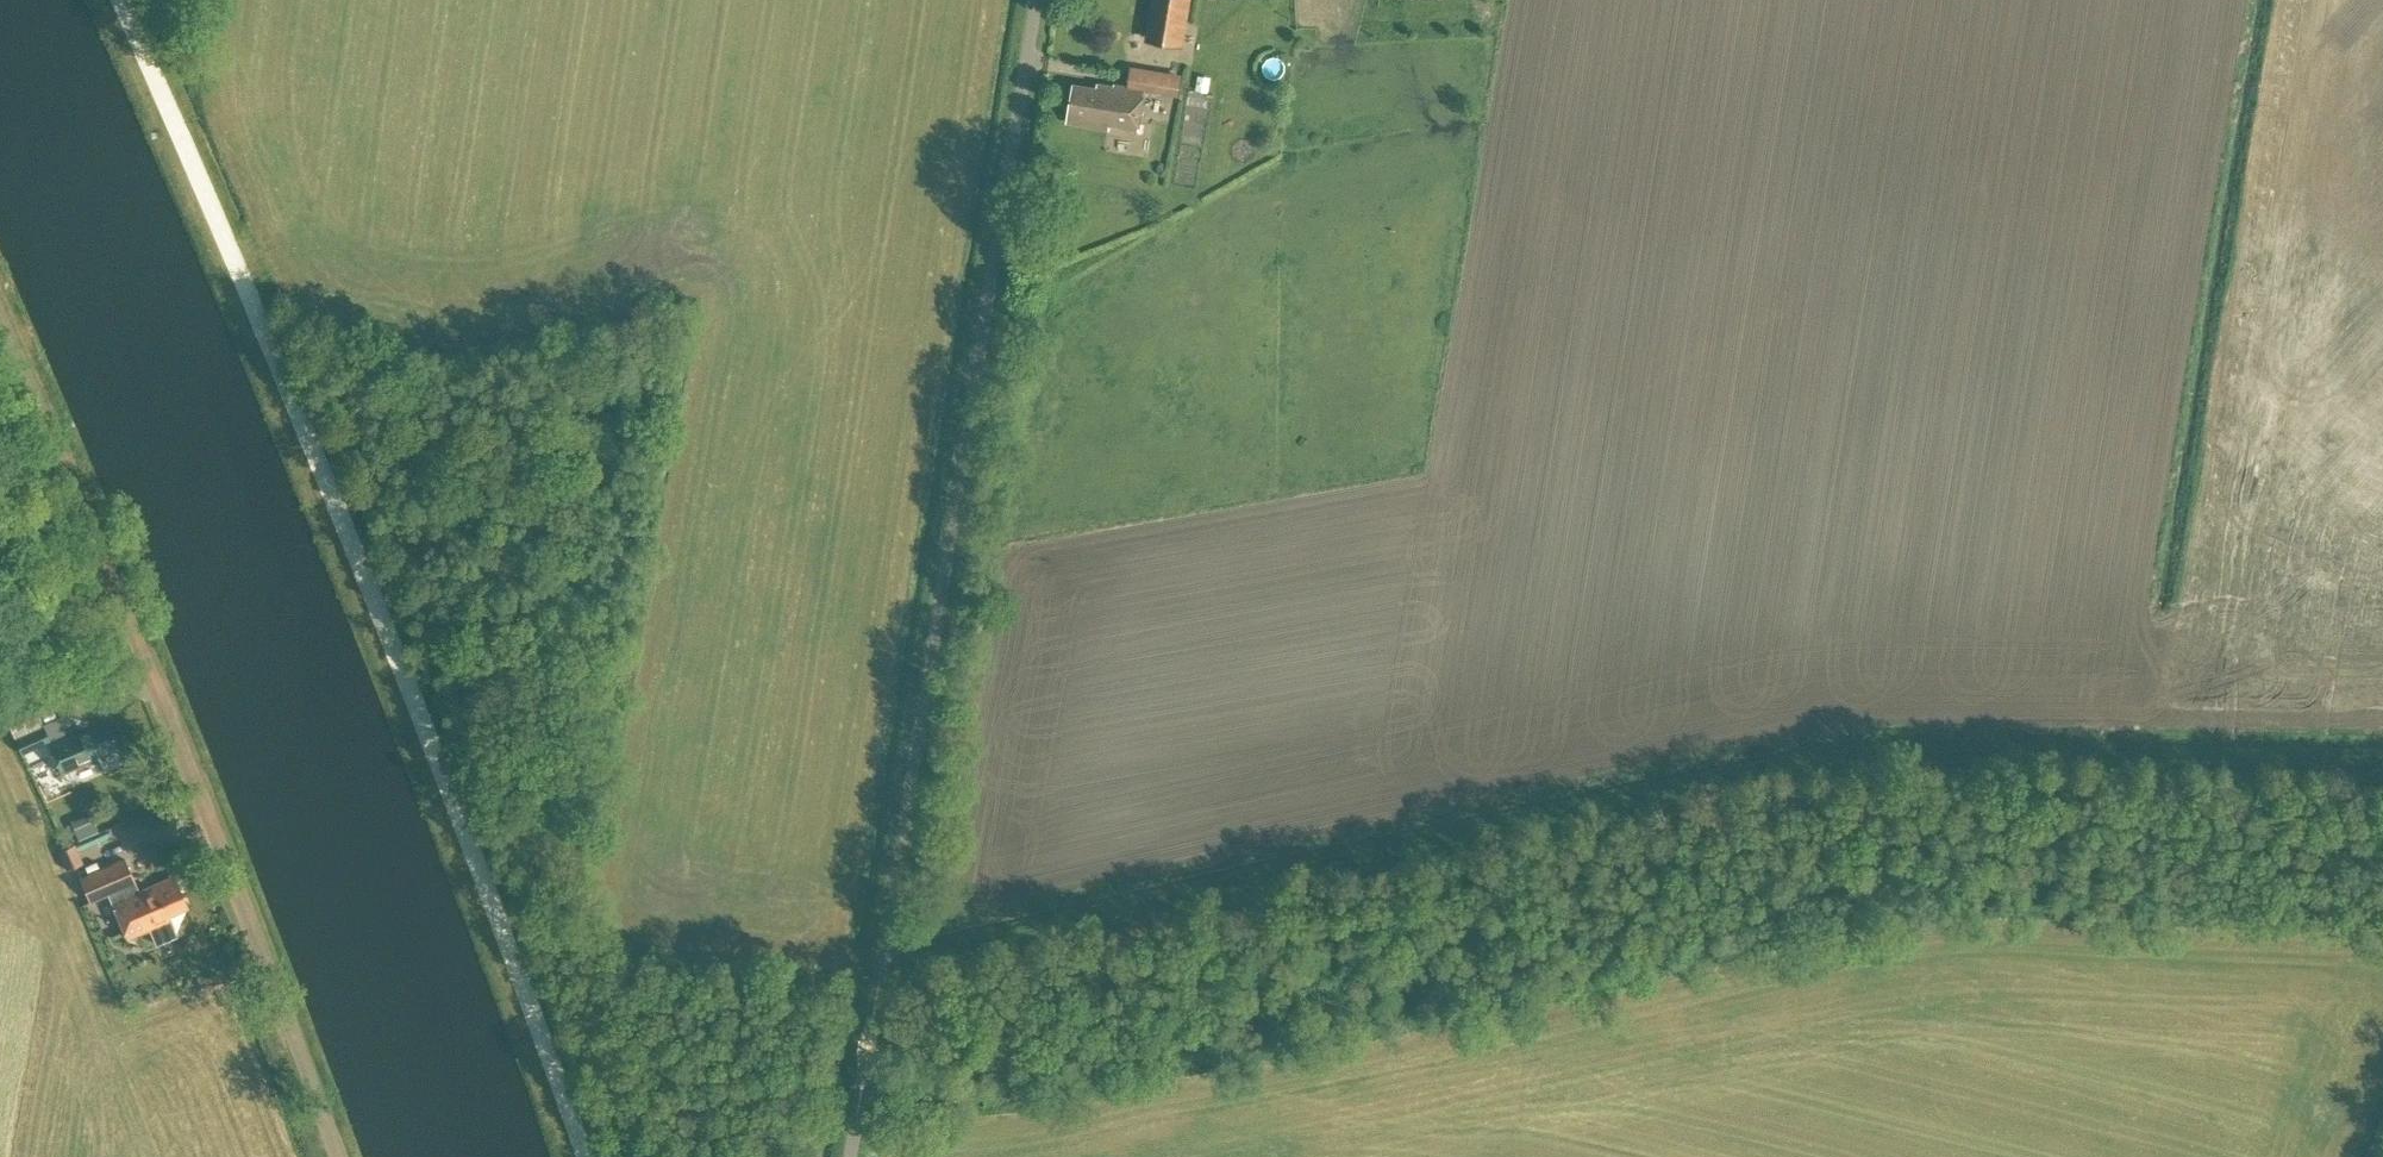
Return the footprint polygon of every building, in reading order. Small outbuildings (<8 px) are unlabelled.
[(1145,40),(1183,46),(1191,0),(1152,0),(1145,40)] [(1140,131),(1146,90),(1178,95),(1181,74),(1133,67),(1130,86),(1112,84),(1111,89),(1075,84),(1070,123),(1140,131)] [(1197,89),(1189,113),(1206,119),(1214,95),(1197,89)] [(16,739),(22,753),(50,742),(63,773),(101,757),(106,770),(124,762),(118,749),(123,747),(111,719),(52,743),(46,727),(16,739)] [(97,830),(91,817),(71,826),(77,839),(97,830)] [(57,851),(66,870),(82,863),(73,844),(57,851)] [(78,878),(88,903),(107,895),(124,939),(150,927),(157,943),(176,934),(167,913),(187,905),(175,878),(142,893),(128,858),(78,878)]
